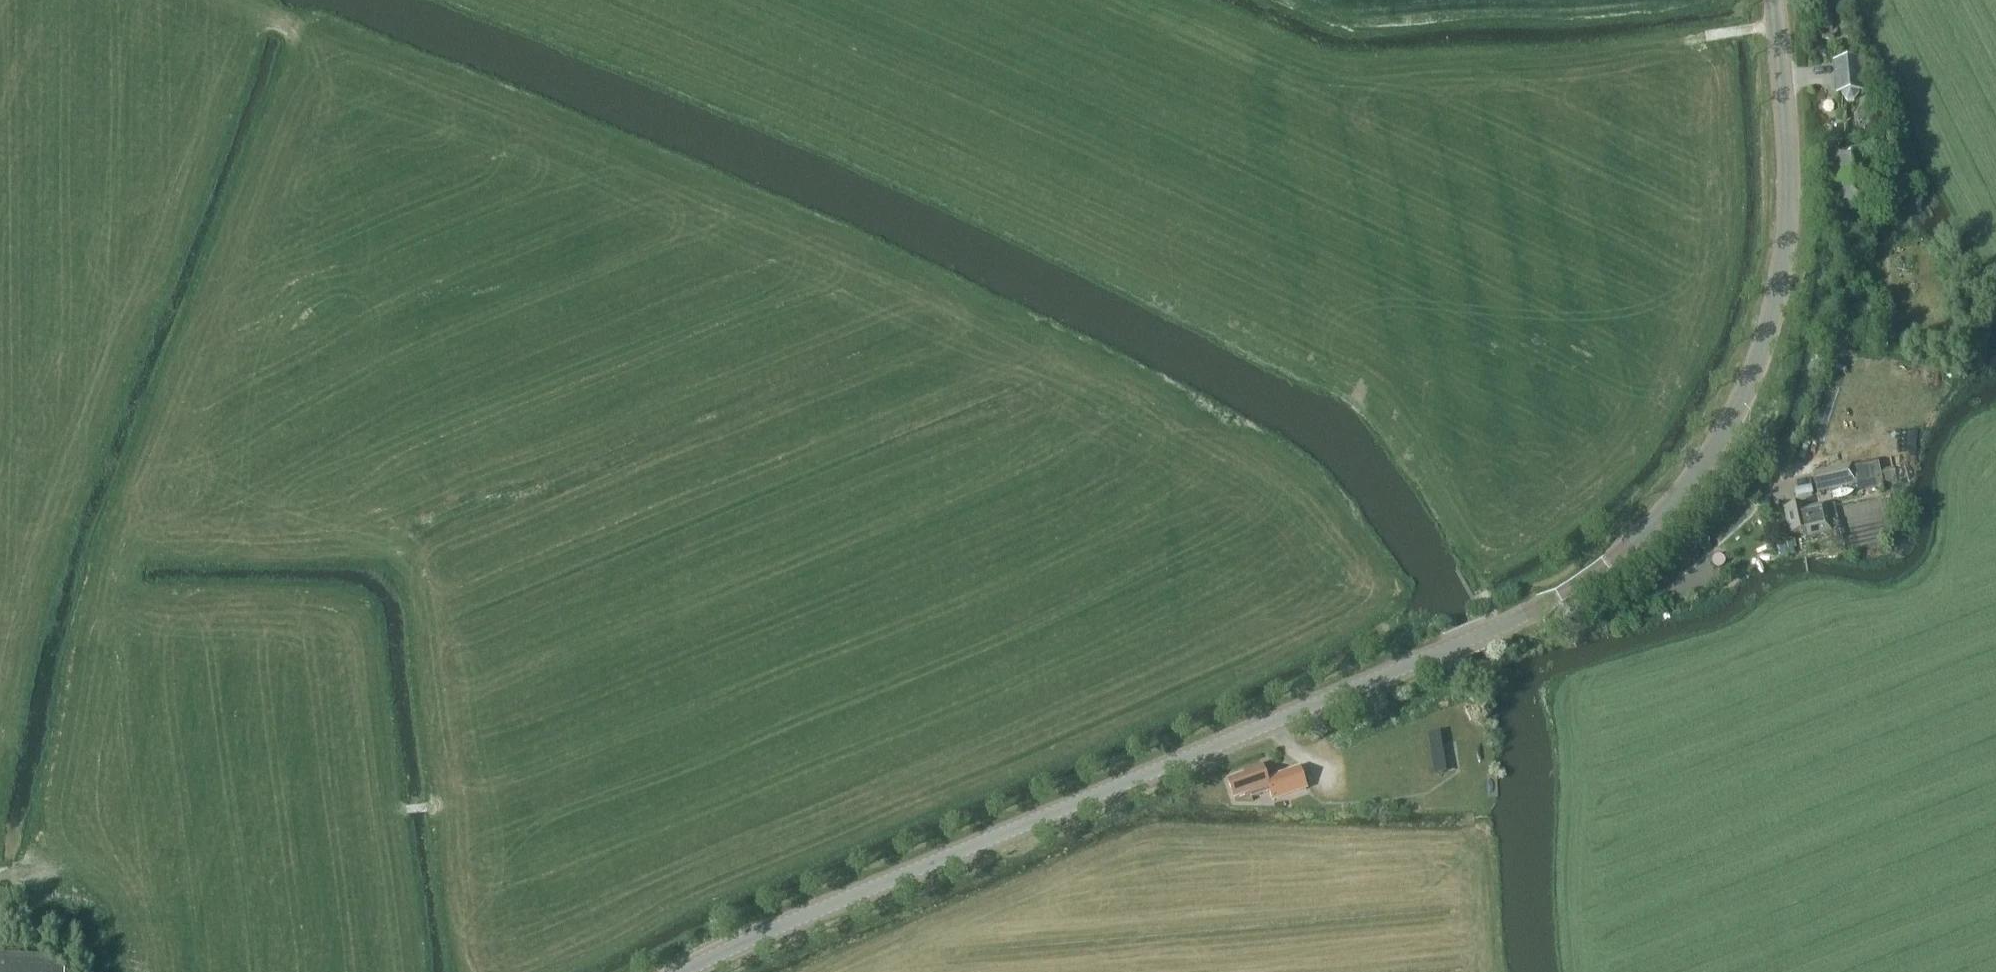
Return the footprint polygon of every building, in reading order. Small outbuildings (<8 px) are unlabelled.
[(1831,6),(1816,7),(1817,19),(1831,18),(1832,18),(1831,6)] [(1858,95),(1858,92),(1862,91),(1859,60),(1834,62),(1837,94),(1841,93),(1842,97),(1847,101),(1853,100),(1858,95)] [(1869,209),(1867,181),(1874,181),(1871,148),(1842,150),(1842,152),(1826,154),(1829,184),(1836,184),(1838,211),(1869,209)] [(1880,472),(1877,460),(1851,466),(1850,464),(1811,473),(1816,493),(1855,484),(1856,491),(1883,485),(1882,484),(1896,480),(1894,468),(1880,472)] [(1839,523),(1834,504),(1826,506),(1825,505),(1807,509),(1807,506),(1784,511),(1789,536),(1810,531),(1811,537),(1832,532),(1830,525),(1839,523)] [(1439,733),(1427,735),(1433,776),(1446,774),(1439,733)] [(1266,780),(1261,765),(1242,772),(1244,776),(1227,782),(1234,800),(1250,794),(1251,799),(1269,792),(1272,801),(1306,789),(1299,768),(1266,780)] [(63,959),(0,957),(0,971),(62,971),(63,959)]
